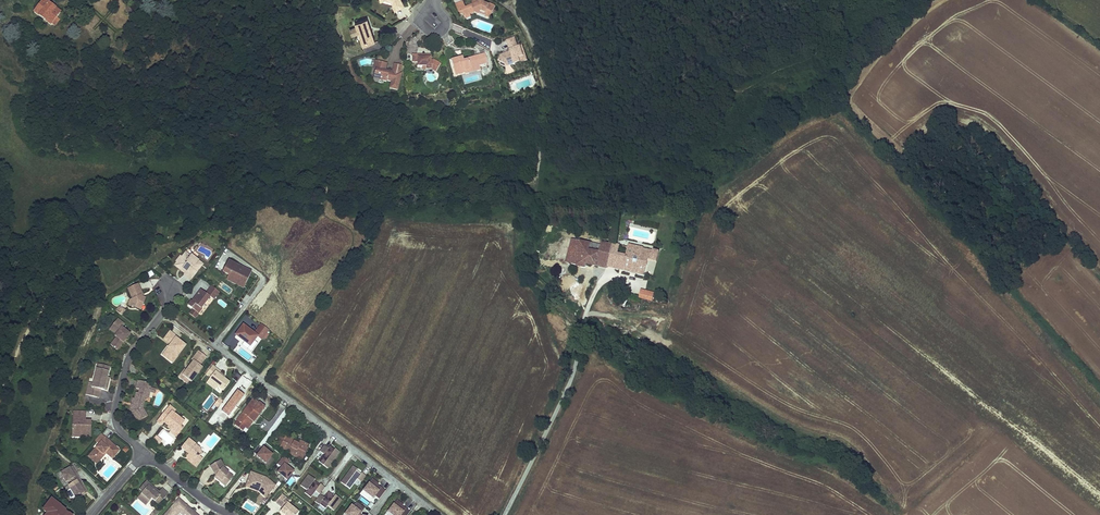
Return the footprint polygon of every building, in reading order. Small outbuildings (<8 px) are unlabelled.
[(45,0),(43,0),(34,11),(50,24),(60,12),(45,0)] [(392,2),(393,4),(392,5),(395,10),(404,5),(402,0),(391,0),(392,2)] [(455,5),(459,15),(463,14),(464,15),(469,13),(470,14),(475,12),(479,14),(480,11),(482,10),(486,12),(485,14),(486,16),(490,18),(495,7),(489,4),(489,6),(484,4),(485,1),(483,0),(479,0),(476,1),(477,3),(473,4),(465,8),(463,1),(455,5)] [(367,19),(355,23),(363,46),(375,41),(367,19)] [(518,47),(515,37),(507,40),(509,48),(510,50),(508,53),(506,53),(501,55),(498,61),(500,62),(506,65),(508,62),(519,59),(521,62),(521,63),(528,61),(522,45),(518,47)] [(413,54),(412,54),(412,63),(417,63),(417,66),(423,67),(432,67),(433,68),(432,70),(436,72),(441,64),(434,60),(431,60),(431,57),(424,57),(424,54),(413,54)] [(476,56),(479,65),(487,63),(485,54),(476,56)] [(465,73),(464,69),(477,66),(478,66),(475,57),(467,59),(468,62),(464,63),(463,60),(462,57),(451,60),(455,76),(465,73)] [(506,65),(500,62),(499,64),(506,68),(521,62),(519,59),(508,62),(506,65)] [(397,90),(401,73),(393,71),(389,70),(388,72),(385,71),(387,63),(380,61),(378,68),(376,67),(373,78),(379,80),(382,81),(383,80),(387,81),(387,80),(392,81),(390,89),(397,90)] [(395,64),(393,71),(401,73),(403,66),(395,64)] [(577,241),(571,240),(566,262),(572,264),(572,265),(582,267),(586,268),(587,264),(596,266),(601,246),(577,240),(577,241)] [(613,245),(601,242),(601,246),(596,266),(607,269),(608,267),(611,252),(613,245)] [(619,246),(613,245),(611,252),(618,254),(619,246)] [(631,248),(628,247),(626,256),(623,270),(630,272),(631,269),(636,271),(636,273),(645,275),(648,260),(657,262),(659,251),(653,250),(653,251),(645,250),(645,251),(631,248)] [(618,254),(611,252),(608,267),(623,270),(626,256),(618,254)] [(179,257),(175,262),(176,263),(179,266),(182,269),(180,271),(184,274),(184,275),(190,280),(196,272),(195,272),(198,268),(199,268),(202,264),(191,255),(189,257),(184,253),(181,258),(179,257)] [(252,273),(228,261),(223,273),(229,276),(246,284),(252,273)] [(176,263),(173,266),(180,271),(182,269),(179,266),(176,263)] [(246,284),(229,276),(227,280),(244,289),(246,284)] [(181,277),(179,280),(184,285),(187,282),(181,277)] [(143,293),(139,284),(128,289),(132,298),(130,299),(128,305),(138,308),(139,305),(142,304),(144,303),(145,298),(142,297),(141,295),(143,293)] [(220,291),(212,286),(206,293),(202,289),(193,301),(192,300),(188,305),(193,308),(199,313),(202,308),(201,307),(210,296),(214,299),(220,291)] [(654,293),(642,290),(640,297),(652,301),(654,293)] [(119,307),(116,311),(122,316),(126,310),(123,309),(119,307)] [(199,313),(193,308),(190,313),(195,317),(199,313)] [(126,325),(118,319),(112,327),(118,331),(115,334),(114,336),(116,337),(110,345),(118,351),(124,343),(123,342),(125,339),(126,340),(131,335),(123,328),(126,325)] [(269,329),(261,323),(254,333),(243,325),(236,334),(250,344),(257,335),(261,339),(269,329)] [(177,337),(170,332),(165,339),(171,344),(174,346),(170,350),(168,348),(165,352),(168,354),(168,358),(166,360),(171,363),(185,344),(176,338),(177,337)] [(206,356),(199,350),(192,359),(194,360),(189,366),(190,367),(188,369),(187,369),(186,370),(182,375),(188,380),(191,382),(202,367),(200,365),(206,356)] [(207,381),(212,384),(213,382),(218,386),(223,390),(230,382),(224,377),(219,373),(220,372),(221,371),(213,365),(206,374),(210,377),(207,381)] [(109,371),(96,368),(94,379),(92,386),(92,388),(88,387),(86,395),(98,398),(100,389),(102,390),(107,391),(108,385),(106,384),(107,381),(109,371)] [(182,375),(186,370),(185,369),(178,377),(186,383),(188,380),(182,375)] [(131,405),(130,410),(132,411),(139,422),(148,416),(144,409),(143,409),(145,401),(144,400),(143,398),(144,395),(146,395),(147,391),(150,392),(151,388),(149,387),(150,384),(146,383),(146,382),(138,380),(136,388),(140,389),(139,393),(137,393),(135,399),(134,398),(133,403),(134,403),(133,406),(131,405)] [(223,400),(219,398),(215,403),(219,406),(223,400)] [(265,407),(253,398),(237,421),(235,424),(242,430),(245,427),(251,420),(253,421),(254,421),(265,407)] [(176,410),(170,406),(162,416),(166,419),(164,422),(170,426),(173,429),(179,434),(184,428),(181,425),(183,422),(179,419),(173,414),(176,410)] [(86,411),(73,411),(72,417),(75,417),(75,425),(72,425),(72,433),(80,434),(80,436),(91,437),(91,420),(86,420),(85,420),(85,421),(83,421),(83,417),(86,417),(86,411)] [(166,419),(162,416),(158,422),(162,425),(164,422),(166,419)] [(102,432),(97,438),(101,442),(93,450),(102,457),(107,451),(114,457),(121,448),(102,432)] [(276,443),(281,445),(286,436),(281,434),(276,443)] [(162,440),(157,436),(154,440),(159,444),(162,440)] [(295,441),(286,436),(281,445),(280,447),(290,451),(289,453),(296,456),(297,454),(302,456),(304,451),(302,450),(304,446),(306,447),(307,446),(307,444),(300,441),(298,444),(294,442),(295,441)] [(196,444),(188,438),(181,447),(189,453),(190,452),(192,453),(189,457),(192,460),(191,462),(196,467),(202,459),(200,457),(199,455),(202,455),(200,449),(199,448),(195,445),(196,444)] [(262,448),(258,445),(253,451),(257,454),(257,455),(260,458),(260,457),(263,459),(262,460),(266,463),(273,454),(266,449),(265,450),(262,448)] [(324,445),(319,451),(324,454),(318,461),(327,468),(339,452),(335,449),(334,450),(329,446),(328,448),(324,445)] [(308,447),(307,446),(306,447),(304,446),(302,450),(304,451),(302,456),(297,454),(296,456),(302,459),(308,447)] [(289,461),(283,456),(277,463),(281,467),(277,472),(287,479),(294,471),(286,465),(289,461)] [(227,484),(230,481),(230,479),(232,476),(223,468),(224,466),(220,460),(210,466),(214,474),(216,475),(218,477),(216,479),(220,482),(222,480),(227,484)] [(353,466),(341,482),(350,489),(357,479),(362,482),(366,476),(362,473),(361,474),(356,471),(357,469),(353,466)] [(83,485),(76,472),(73,473),(70,468),(61,473),(66,482),(70,480),(74,486),(70,489),(76,499),(85,493),(81,487),(83,485)] [(267,478),(251,472),(246,484),(260,489),(267,495),(275,484),(267,478)] [(308,475),(300,485),(306,490),(305,493),(311,497),(315,491),(320,494),(325,487),(320,484),(319,485),(314,481),(315,479),(308,475)] [(372,478),(363,490),(373,498),(375,495),(379,499),(386,490),(381,487),(380,488),(377,485),(379,483),(372,478)] [(152,485),(146,480),(139,488),(143,492),(138,497),(144,501),(145,500),(147,500),(148,502),(151,498),(158,504),(168,493),(162,488),(159,492),(156,489),(154,491),(150,487),(152,485)] [(260,489),(246,484),(245,486),(259,491),(265,497),(267,495),(260,489)] [(320,494),(315,501),(319,505),(320,504),(326,508),(328,506),(334,510),(342,499),(335,495),(334,496),(328,492),(324,497),(320,494)] [(282,493),(275,501),(283,507),(280,511),(284,514),(285,513),(287,514),(296,514),(299,511),(288,503),(290,500),(282,493)] [(144,501),(138,497),(137,498),(145,505),(148,502),(147,500),(145,500),(144,501)] [(178,497),(163,514),(178,514),(180,512),(183,514),(184,514),(185,513),(187,514),(199,514),(190,507),(188,509),(186,507),(188,505),(178,497)] [(388,511),(394,514),(407,514),(410,511),(406,507),(405,508),(402,506),(403,504),(397,499),(388,511)] [(52,501),(47,508),(48,509),(45,513),(48,514),(62,514),(58,512),(60,510),(57,508),(59,506),(52,501)] [(345,514),(346,514),(361,514),(360,514),(364,508),(356,502),(353,506),(351,505),(345,514)]
